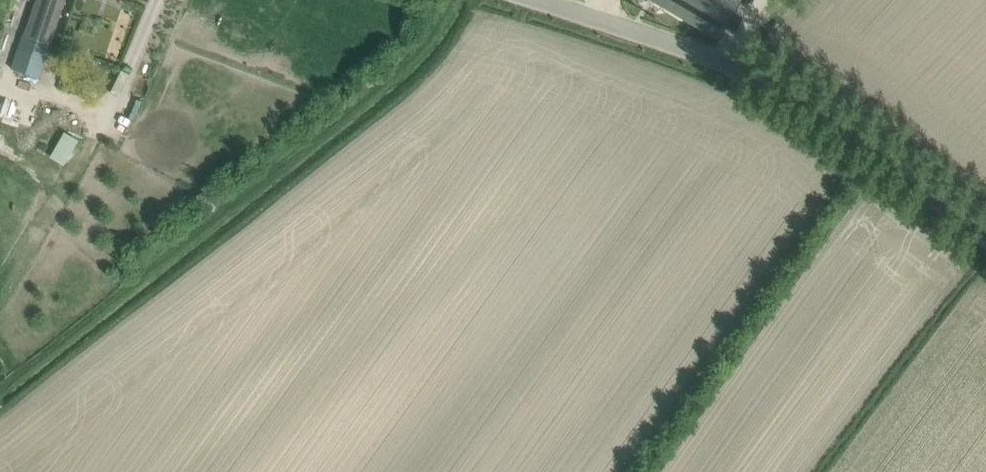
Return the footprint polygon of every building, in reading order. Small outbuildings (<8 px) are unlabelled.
[(22,232),(67,101),(34,90),(65,0),(37,0),(25,36),(0,28),(0,72),(4,73),(0,84),(0,225),(22,232)] [(738,7),(726,0),(651,0),(719,39),(738,7)]
